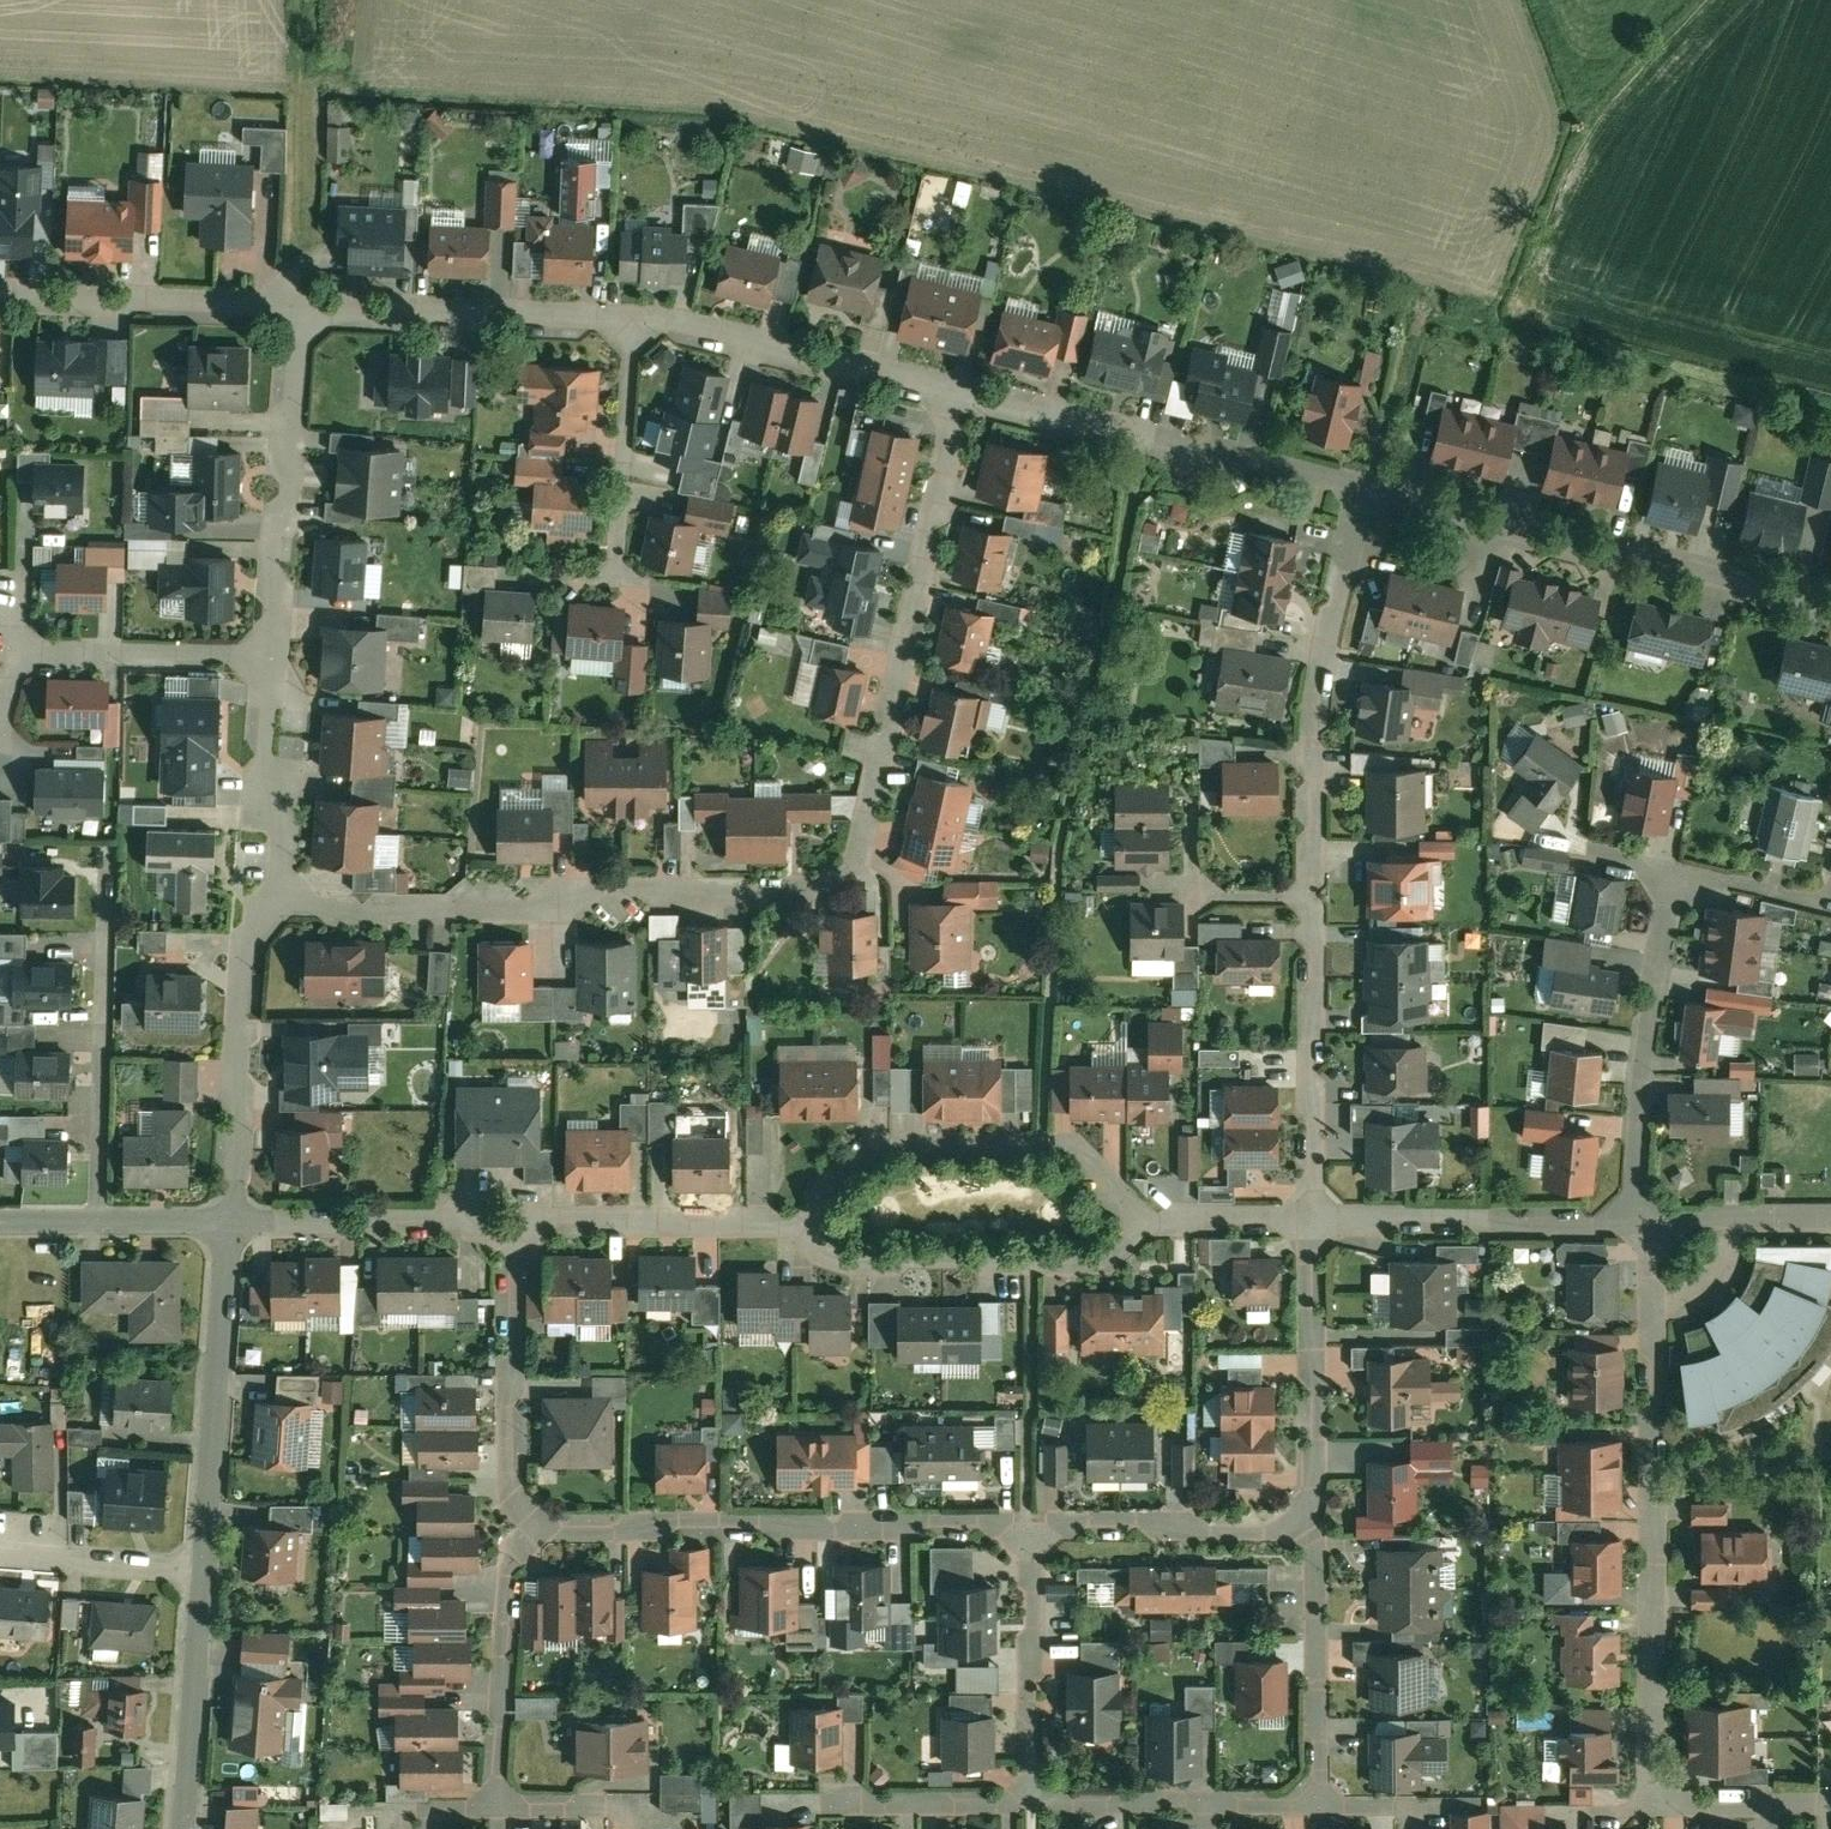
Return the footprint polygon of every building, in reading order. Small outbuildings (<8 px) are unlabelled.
[(287,127),(244,125),(243,142),(262,143),(261,169),(286,170),(287,127)] [(788,166),(800,169),(805,150),(793,147),(788,166)] [(166,173),(165,148),(140,149),(142,175),(166,173)] [(817,153),(805,150),(800,169),(812,172),(817,153)] [(598,159),(563,157),(560,214),(591,215),(595,215),(598,159)] [(861,159),(838,169),(845,185),(868,175),(861,159)] [(0,170),(0,203),(31,205),(38,205),(40,166),(0,164),(0,170)] [(253,167),(188,164),(186,206),(206,207),(204,243),(247,245),(248,215),(251,215),(253,167)] [(163,182),(133,180),(131,202),(133,202),(132,225),(161,226),(163,182)] [(420,180),(404,180),(403,204),(419,204),(420,180)] [(517,181),(489,180),(487,223),(515,225),(517,181)] [(131,202),(103,201),(100,204),(97,204),(97,185),(69,184),(68,201),(71,204),(69,252),(89,253),(92,257),(108,258),(112,254),(131,255),(132,225),(133,202),(131,202)] [(720,204),(684,202),(683,236),(684,236),(683,244),(709,246),(720,204)] [(30,254),(32,205),(31,205),(0,203),(0,253),(30,254)] [(419,204),(403,204),(401,234),(403,234),(403,237),(417,238),(419,204)] [(366,209),(342,208),(340,242),(352,243),(351,268),(401,270),(403,237),(403,234),(401,234),(365,232),(366,209)] [(591,215),(560,214),(560,227),(591,228),(591,215)] [(551,217),(530,216),(529,240),(529,247),(534,247),(548,247),(546,277),(589,279),(592,228),(591,228),(560,227),(557,227),(557,226),(551,226),(551,217)] [(489,230),(432,228),(430,266),(435,272),(448,272),(453,268),(487,269),(489,230)] [(668,229),(647,228),(647,234),(625,233),(623,274),(645,275),(644,281),(665,282),(666,276),(682,276),(683,244),(684,236),(683,236),(668,235),(668,229)] [(529,240),(528,240),(515,239),(513,275),(532,276),(534,247),(529,247),(529,240)] [(778,258),(729,246),(718,290),(767,302),(778,258)] [(879,260),(823,246),(811,295),(864,308),(868,309),(874,284),(879,260)] [(1285,285),(1308,276),(1301,256),(1277,265),(1285,285)] [(918,270),(901,265),(897,284),(911,287),(913,279),(916,279),(918,270)] [(916,279),(913,279),(911,287),(905,311),(900,335),(932,342),(946,287),(916,279)] [(896,289),(874,284),(868,309),(864,308),(862,316),(888,322),(891,307),(896,289)] [(911,287),(897,284),(896,289),(891,307),(905,311),(911,287)] [(979,294),(946,287),(932,342),(965,350),(979,294)] [(1088,315),(1062,309),(1057,326),(1059,326),(1053,351),(1078,357),(1088,315)] [(1057,326),(1005,313),(994,357),(1048,371),(1053,351),(1059,326),(1057,326)] [(1292,332),(1264,325),(1254,368),(1282,374),(1292,332)] [(1134,338),(1100,330),(1089,375),(1150,390),(1151,390),(1159,358),(1165,335),(1136,328),(1134,338)] [(98,339),(38,338),(37,394),(97,395),(97,383),(98,339)] [(129,339),(98,339),(97,383),(129,383),(129,339)] [(250,349),(192,348),(190,400),(248,401),(250,349)] [(411,352),(411,357),(393,356),(391,404),(409,404),(409,409),(428,410),(428,405),(446,406),(448,359),(430,358),(431,353),(411,352)] [(1176,362),(1159,358),(1151,390),(1150,390),(1148,396),(1167,401),(1176,362)] [(478,360),(456,359),(454,402),(477,403),(478,360)] [(1254,374),(1206,362),(1195,406),(1244,418),(1254,374)] [(596,371),(521,365),(520,390),(541,391),(538,424),(538,426),(565,428),(582,429),(584,408),(593,408),(596,371)] [(727,376),(687,367),(676,414),(669,412),(667,422),(662,421),(656,446),(661,447),(658,457),(686,463),(698,466),(700,457),(702,450),(709,452),(727,376)] [(1358,386),(1319,377),(1315,395),(1310,394),(1305,413),(1310,414),(1306,433),(1344,442),(1349,424),(1351,424),(1356,405),(1353,405),(1358,386)] [(788,392),(756,384),(747,421),(744,433),(745,433),(770,439),(770,441),(775,442),(788,392)] [(1448,394),(1431,390),(1423,425),(1439,429),(1444,410),(1448,394)] [(819,401),(801,397),(800,401),(795,399),(793,394),(793,393),(788,392),(775,442),(806,449),(807,450),(810,439),(819,401)] [(889,400),(858,393),(851,426),(872,431),(873,430),(872,429),(881,431),(889,400)] [(1741,402),(1737,421),(1754,424),(1757,406),(1741,402)] [(1478,418),(1444,410),(1439,429),(1432,459),(1467,467),(1478,418)] [(1538,416),(1518,411),(1514,427),(1509,446),(1530,451),(1538,416)] [(1559,421),(1538,416),(1530,451),(1551,456),(1555,437),(1559,421)] [(190,418),(157,417),(156,434),(190,435),(190,418)] [(747,421),(733,418),(723,457),(723,460),(738,464),(745,433),(744,433),(747,421)] [(1514,427),(1478,418),(1467,467),(1502,476),(1509,446),(1514,427)] [(565,428),(538,426),(538,424),(533,424),(531,455),(562,457),(565,428)] [(881,431),(873,430),(872,431),(854,514),(876,519),(896,524),(915,439),(881,431)] [(374,435),(331,431),(330,450),(342,451),(342,446),(373,449),(374,435)] [(190,435),(156,434),(156,451),(189,452),(190,435)] [(1590,446),(1555,437),(1551,456),(1544,486),(1579,494),(1590,446)] [(1650,443),(1629,438),(1625,454),(1621,473),(1642,478),(1650,443)] [(824,442),(810,439),(807,450),(806,449),(798,480),(814,484),(824,442)] [(1045,454),(991,442),(980,493),(1026,503),(1034,505),(1036,496),(1045,454)] [(373,449),(342,446),(342,451),(340,477),(400,481),(402,451),(373,449)] [(1625,454),(1590,446),(1579,494),(1613,503),(1621,473),(1625,454)] [(239,452),(194,451),(193,490),(193,512),(205,513),(237,513),(239,452)] [(531,455),(519,454),(517,479),(536,481),(533,525),(549,526),(548,542),(572,543),(573,531),(589,533),(592,487),(568,485),(569,477),(560,477),(562,457),(531,455)] [(1744,463),(1710,455),(1705,476),(1707,476),(1702,497),(1734,505),(1744,463)] [(1813,456),(1802,497),(1830,505),(1830,460),(1813,456)] [(691,493),(713,498),(722,462),(700,457),(698,466),(686,463),(679,490),(691,493)] [(1705,476),(1660,465),(1647,516),(1694,528),(1702,497),(1707,476),(1705,476)] [(37,466),(37,503),(47,503),(47,516),(85,516),(86,466),(37,466)] [(400,481),(340,477),(338,502),(337,507),(369,509),(397,511),(400,481)] [(171,484),(161,484),(156,489),(153,489),(152,522),(153,523),(170,523),(184,523),(185,522),(192,523),(193,523),(201,524),(205,520),(205,513),(193,512),(193,490),(175,489),(171,484)] [(713,498),(691,493),(685,523),(696,525),(696,527),(727,533),(733,502),(713,498)] [(1803,507),(1752,494),(1741,538),(1761,544),(1764,542),(1793,549),(1803,507)] [(1067,504),(1036,496),(1034,505),(1026,503),(1023,517),(1036,520),(1062,526),(1067,504)] [(369,509),(337,507),(338,502),(326,501),(325,520),(368,523),(369,509)] [(876,519),(854,514),(850,528),(873,533),(876,519)] [(1023,517),(1006,514),(1001,535),(1001,537),(1009,539),(1031,544),(1036,520),(1023,517)] [(685,523),(654,517),(645,560),(687,569),(696,527),(696,525),(685,523)] [(152,522),(143,522),(143,537),(170,538),(170,523),(153,523),(152,522)] [(1001,535),(967,527),(956,575),(999,585),(1009,539),(1001,537),(1001,535)] [(696,570),(710,572),(717,533),(703,530),(696,570)] [(1295,541),(1248,532),(1241,571),(1288,580),(1295,541)] [(880,550),(808,534),(802,559),(827,564),(824,581),(812,578),(807,601),(838,607),(834,627),(867,634),(872,613),(866,612),(880,550)] [(366,562),(368,541),(316,536),(311,592),(363,597),(363,594),(366,562)] [(143,537),(137,537),(137,551),(166,552),(166,538),(143,537)] [(124,550),(86,549),(85,565),(110,566),(109,578),(123,579),(124,550)] [(232,559),(190,557),(189,564),(164,563),(162,593),(188,594),(187,612),(230,613),(232,559)] [(382,563),(366,562),(363,594),(379,595),(382,563)] [(496,566),(465,564),(463,589),(486,591),(486,590),(494,590),(496,566)] [(60,565),(58,610),(108,612),(109,578),(110,566),(85,565),(60,565)] [(1520,570),(1500,565),(1490,598),(1510,603),(1516,580),(1517,580),(1520,570)] [(1288,580),(1241,571),(1234,609),(1234,610),(1264,616),(1280,619),(1288,580)] [(1426,583),(1392,575),(1383,610),(1380,623),(1381,623),(1415,631),(1426,583)] [(1517,580),(1516,580),(1510,603),(1505,622),(1520,626),(1517,637),(1543,644),(1546,632),(1586,643),(1588,634),(1591,632),(1595,617),(1593,614),(1596,601),(1517,580)] [(1462,592),(1426,583),(1415,631),(1450,640),(1462,592)] [(731,594),(700,587),(698,623),(708,624),(708,626),(728,627),(731,594)] [(494,590),(486,590),(486,591),(483,636),(531,640),(534,593),(494,590)] [(1022,606),(979,596),(975,613),(991,616),(991,618),(1018,624),(1022,606)] [(1685,614),(1638,603),(1628,643),(1675,654),(1685,614)] [(590,606),(577,605),(574,607),(572,607),(572,614),(569,653),(617,656),(619,656),(620,644),(622,611),(592,609),(590,606)] [(1264,616),(1234,610),(1234,609),(1222,606),(1219,624),(1258,630),(1261,630),(1264,616)] [(1383,610),(1369,606),(1361,639),(1377,643),(1381,623),(1380,623),(1383,610)] [(975,613),(949,607),(938,658),(970,665),(971,661),(980,648),(984,648),(991,618),(991,616),(975,613)] [(421,615),(378,612),(376,630),(384,631),(384,639),(419,641),(421,615)] [(572,614),(555,613),(552,651),(569,653),(572,614)] [(1710,620),(1685,614),(1675,654),(1701,660),(1710,620)] [(698,623),(663,620),(659,671),(705,674),(708,626),(708,624),(698,623)] [(1219,624),(1215,623),(1212,649),(1225,651),(1225,650),(1255,654),(1258,630),(1219,624)] [(376,630),(326,626),(322,682),(380,686),(384,639),(384,631),(376,630)] [(1479,633),(1462,629),(1454,661),(1469,665),(1479,633)] [(850,645),(814,637),(809,662),(824,665),(824,664),(844,668),(850,645)] [(1788,639),(1778,681),(1785,683),(1789,689),(1805,693),(1811,689),(1827,693),(1829,694),(1830,686),(1830,650),(1788,639)] [(646,646),(620,644),(619,656),(617,656),(615,687),(643,689),(646,646)] [(987,666),(999,669),(1005,647),(994,644),(987,666)] [(1255,654),(1225,650),(1225,651),(1217,703),(1281,713),(1288,660),(1255,654)] [(844,668),(824,664),(824,665),(819,688),(814,691),(811,705),(814,711),(853,720),(863,672),(844,668)] [(1445,672),(1404,666),(1401,687),(1413,689),(1411,703),(1439,708),(1445,672)] [(220,676),(189,675),(188,699),(219,700),(220,676)] [(992,685),(957,677),(954,691),(989,699),(992,685)] [(49,682),(49,727),(110,728),(111,682),(49,682)] [(1401,687),(1365,682),(1363,694),(1358,698),(1356,706),(1360,711),(1357,730),(1406,737),(1411,703),(1413,689),(1401,687)] [(1829,694),(1827,693),(1822,717),(1830,719),(1830,686),(1829,694)] [(954,691),(936,687),(931,711),(926,710),(924,721),(926,724),(928,724),(924,744),(958,751),(961,738),(970,740),(974,723),(984,725),(989,699),(954,691)] [(188,699),(166,699),(166,701),(156,701),(155,731),(165,731),(164,772),(186,773),(211,774),(211,750),(218,750),(219,700),(188,699)] [(400,702),(359,699),(358,715),(384,717),(384,718),(399,720),(400,702)] [(358,715),(327,713),(325,740),(382,744),(384,718),(384,717),(358,715)] [(1578,765),(1532,733),(1522,748),(1525,751),(1516,764),(1533,777),(1525,789),(1551,808),(1561,793),(1559,792),(1578,765)] [(1235,740),(1199,736),(1199,765),(1223,765),(1224,763),(1235,763),(1235,740)] [(382,744),(325,740),(322,768),(354,770),(385,772),(385,771),(387,744),(382,744)] [(610,744),(588,744),(588,802),(606,802),(606,811),(626,811),(626,759),(610,759),(610,744)] [(642,759),(626,759),(626,811),(646,811),(646,802),(664,802),(664,744),(642,744),(642,759)] [(211,774),(186,773),(185,804),(216,805),(218,750),(211,750),(211,774)] [(1394,754),(1351,750),(1351,772),(1370,772),(1370,770),(1394,770),(1394,754)] [(1698,756),(1677,752),(1674,771),(1695,774),(1698,756)] [(949,763),(918,757),(915,775),(922,776),(922,775),(945,780),(949,763)] [(36,769),(36,817),(55,817),(55,806),(90,806),(90,816),(107,816),(107,761),(57,761),(57,769),(36,769)] [(1235,763),(1224,763),(1223,765),(1224,810),(1277,809),(1277,764),(1235,763)] [(1672,777),(1631,769),(1626,793),(1622,796),(1621,803),(1623,808),(1621,822),(1662,830),(1669,794),(1672,777)] [(397,772),(385,771),(385,772),(354,770),(353,786),(395,789),(397,772)] [(1394,770),(1370,770),(1370,772),(1370,825),(1421,826),(1421,771),(1394,770)] [(1695,774),(1674,771),(1672,777),(1669,794),(1690,798),(1695,774)] [(945,780),(922,775),(922,776),(914,814),(961,824),(969,785),(945,780)] [(1821,798),(1772,785),(1771,786),(1772,787),(1770,795),(1765,794),(1755,835),(1760,836),(1758,845),(1757,845),(1757,846),(1767,848),(1764,858),(1794,865),(1797,856),(1806,858),(1807,857),(1806,857),(1811,837),(1816,838),(1820,820),(1816,818),(1821,799),(1821,798)] [(395,789),(353,786),(351,802),(377,804),(377,806),(394,807),(395,789)] [(1166,786),(1118,786),(1118,824),(1166,824),(1166,786)] [(573,787),(543,787),(543,811),(551,811),(551,830),(573,830),(573,821),(573,787)] [(1551,808),(1525,789),(1519,797),(1528,804),(1517,819),(1534,831),(1551,808)] [(696,795),(679,795),(679,821),(679,828),(696,828),(696,813),(696,795)] [(728,795),(696,795),(696,813),(727,813),(727,799),(729,799),(728,795)] [(829,795),(783,795),(783,799),(785,799),(785,813),(829,813),(829,795)] [(1528,804),(1519,797),(1508,813),(1517,819),(1528,804)] [(0,799),(0,842),(6,842),(12,842),(13,814),(13,799),(0,799)] [(729,799),(727,799),(727,813),(727,857),(756,857),(756,799),(729,799)] [(783,799),(756,799),(756,857),(785,857),(785,813),(785,799),(783,799)] [(351,802),(320,800),(318,827),(375,832),(377,806),(377,804),(351,802)] [(167,804),(133,804),(133,823),(166,824),(167,804)] [(543,811),(500,811),(500,857),(551,857),(551,830),(551,811),(543,811)] [(26,842),(26,814),(13,814),(12,842),(26,842)] [(961,824),(914,814),(906,851),(905,852),(928,857),(952,863),(961,824)] [(588,821),(573,821),(573,830),(573,831),(588,831),(588,821)] [(679,821),(665,821),(665,830),(679,830),(679,828),(679,821)] [(1166,824),(1118,824),(1118,863),(1137,863),(1147,873),(1156,863),(1166,863),(1166,824)] [(215,828),(148,827),(147,867),(176,868),(176,907),(206,908),(207,868),(214,868),(215,828)] [(375,832),(318,827),(315,861),(373,865),(375,832)] [(679,830),(665,830),(665,857),(679,857),(679,830)] [(588,831),(573,831),(573,857),(588,857),(588,831)] [(1453,840),(1420,840),(1420,856),(1453,856),(1453,840)] [(12,842),(6,842),(6,854),(27,854),(27,842),(26,842),(12,842)] [(1568,853),(1526,846),(1523,863),(1566,870),(1568,853)] [(928,857),(905,852),(906,851),(903,850),(892,863),(913,880),(923,880),(928,857)] [(1414,855),(1389,855),(1388,861),(1370,861),(1370,912),(1432,912),(1432,900),(1427,900),(1427,880),(1439,880),(1439,861),(1414,861),(1414,855)] [(75,877),(54,877),(54,866),(25,865),(25,913),(74,914),(75,877)] [(396,872),(353,872),(353,891),(396,891),(396,872)] [(1113,873),(1097,873),(1098,889),(1113,889),(1113,873)] [(1139,873),(1113,873),(1113,889),(1139,889),(1139,873)] [(1621,880),(1579,873),(1576,891),(1571,894),(1570,902),(1574,908),(1580,909),(1577,923),(1613,930),(1621,880)] [(978,882),(945,882),(946,904),(966,904),(966,905),(978,905),(978,882)] [(1796,908),(1761,899),(1759,914),(1764,915),(1763,919),(1794,923),(1796,908)] [(946,904),(914,904),(914,964),(956,964),(956,952),(966,952),(966,905),(966,904),(946,904)] [(1182,904),(1132,904),(1132,955),(1173,956),(1182,956),(1182,944),(1182,904)] [(1759,914),(1709,907),(1700,972),(1738,977),(1755,979),(1755,978),(1763,919),(1764,915),(1759,914)] [(873,914),(833,914),(833,929),(823,929),(823,948),(833,948),(833,968),(872,968),(874,968),(874,944),(873,914)] [(1214,923),(1199,923),(1199,941),(1214,941),(1214,923)] [(1240,923),(1214,923),(1214,941),(1220,941),(1220,940),(1241,941),(1240,923)] [(724,926),(681,926),(681,939),(681,977),(723,977),(725,977),(725,972),(724,926)] [(1402,926),(1370,926),(1370,941),(1402,941),(1402,926)] [(167,930),(138,929),(137,950),(166,951),(167,930)] [(0,934),(0,955),(24,956),(25,934),(0,934)] [(1590,943),(1547,936),(1544,965),(1557,966),(1557,961),(1587,965),(1590,943)] [(658,939),(658,987),(681,987),(681,977),(681,939),(658,939)] [(1241,941),(1220,940),(1220,941),(1220,979),(1277,979),(1277,941),(1241,941)] [(1402,941),(1370,941),(1370,979),(1425,979),(1425,941),(1402,941)] [(529,943),(483,943),(483,995),(520,995),(529,995),(529,986),(529,943)] [(632,943),(582,943),(582,986),(582,1006),(584,1006),(632,1006),(632,943)] [(346,944),(308,944),(308,966),(300,966),(300,992),(346,992),(346,944)] [(383,944),(346,944),(346,992),(383,992),(383,944)] [(890,944),(874,944),(874,968),(872,968),(872,978),(890,979),(890,944)] [(1199,945),(1182,944),(1182,956),(1173,956),(1173,988),(1199,988),(1199,945)] [(452,951),(430,949),(428,992),(449,993),(452,951)] [(1587,965),(1557,961),(1557,966),(1552,1003),(1572,1006),(1571,1009),(1592,1012),(1592,1008),(1610,1011),(1615,973),(1598,970),(1598,967),(1587,965)] [(73,965),(18,964),(18,1003),(73,1004),(73,965)] [(747,972),(725,972),(725,977),(723,977),(723,1006),(747,1005),(747,972)] [(197,978),(165,979),(165,974),(147,974),(146,1025),(199,1027),(201,974),(197,974),(197,978)] [(1774,980),(1755,978),(1755,979),(1738,977),(1736,991),(1771,996),(1772,996),(1774,980)] [(1425,979),(1370,979),(1370,1015),(1370,1016),(1403,1017),(1425,1017),(1425,979)] [(552,986),(529,986),(529,995),(520,995),(520,1019),(553,1019),(553,1017),(552,1017),(552,986)] [(582,986),(552,986),(552,1017),(553,1017),(584,1017),(584,1006),(582,1006),(582,986)] [(1736,991),(1707,987),(1705,1004),(1754,1011),(1769,1013),(1771,996),(1736,991)] [(1193,1017),(1194,1005),(1166,1002),(1165,1014),(1193,1017)] [(1705,1004),(1686,1002),(1679,1057),(1716,1062),(1720,1031),(1751,1035),(1754,1011),(1705,1004)] [(1403,1017),(1370,1016),(1370,1015),(1362,1015),(1362,1031),(1403,1032),(1403,1017)] [(1586,1026),(1544,1020),(1541,1048),(1551,1049),(1551,1047),(1584,1050),(1586,1026)] [(382,1021),(349,1021),(348,1035),(367,1035),(367,1043),(382,1043),(382,1021)] [(1180,1026),(1151,1026),(1151,1048),(1127,1048),(1127,1067),(1127,1117),(1167,1117),(1168,1068),(1180,1068),(1180,1026)] [(348,1035),(287,1035),(287,1088),(287,1095),(319,1095),(336,1094),(336,1084),(358,1084),(358,1060),(367,1060),(367,1043),(367,1035),(348,1035)] [(1423,1046),(1370,1046),(1370,1082),(1370,1087),(1394,1087),(1422,1087),(1423,1046)] [(1584,1050),(1551,1047),(1551,1049),(1547,1096),(1597,1100),(1602,1052),(1584,1050)] [(1240,1048),(1199,1048),(1199,1065),(1240,1065),(1240,1048)] [(69,1054),(18,1053),(18,1093),(68,1095),(69,1054)] [(1819,1055),(1794,1054),(1794,1074),(1818,1075),(1819,1055)] [(195,1059),(163,1058),(163,1075),(167,1075),(167,1097),(194,1098),(195,1059)] [(1753,1074),(1754,1063),(1730,1062),(1730,1074),(1753,1074)] [(818,1063),(783,1064),(783,1116),(819,1115),(818,1063)] [(855,1063),(818,1063),(819,1115),(855,1115),(855,1063)] [(962,1063),(926,1063),(926,1113),(962,1113),(962,1063)] [(998,1063),(962,1063),(962,1113),(999,1113),(998,1063)] [(1127,1067),(1071,1067),(1071,1068),(1071,1108),(1071,1113),(1110,1113),(1110,1118),(1127,1118),(1127,1117),(1127,1067)] [(890,1068),(874,1068),(874,1103),(890,1103),(890,1068)] [(1071,1068),(1055,1068),(1055,1108),(1071,1108),(1071,1068)] [(1721,1077),(1694,1076),(1694,1095),(1720,1095),(1721,1077)] [(1737,1077),(1721,1077),(1720,1095),(1727,1095),(1727,1097),(1737,1097),(1737,1077)] [(1394,1087),(1370,1087),(1370,1082),(1363,1082),(1362,1103),(1393,1104),(1394,1087)] [(319,1095),(287,1095),(287,1088),(280,1088),(280,1109),(297,1109),(319,1109),(319,1095)] [(1276,1088),(1227,1088),(1227,1126),(1276,1126),(1276,1088)] [(537,1090),(460,1090),(460,1158),(524,1158),(537,1158),(537,1149),(537,1090)] [(1694,1095),(1670,1094),(1670,1115),(1672,1115),(1672,1130),(1702,1130),(1702,1139),(1726,1139),(1727,1097),(1727,1095),(1720,1095),(1694,1095)] [(676,1099),(649,1099),(649,1101),(649,1139),(649,1142),(675,1142),(675,1122),(677,1122),(676,1099)] [(649,1101),(620,1101),(620,1130),(629,1130),(629,1139),(649,1139),(649,1101)] [(1362,1103),(1351,1103),(1351,1134),(1370,1134),(1370,1123),(1394,1123),(1393,1104),(1362,1103)] [(1490,1106),(1472,1106),(1471,1134),(1489,1134),(1490,1106)] [(1563,1112),(1526,1108),(1523,1137),(1551,1140),(1552,1132),(1561,1133),(1563,1112)] [(319,1109),(297,1109),(297,1129),(325,1128),(325,1130),(341,1130),(341,1109),(319,1109)] [(158,1137),(125,1137),(125,1181),(188,1181),(188,1137),(186,1137),(186,1110),(158,1110),(158,1137)] [(45,1117),(11,1116),(11,1138),(45,1139),(45,1117)] [(764,1116),(747,1116),(747,1152),(764,1152),(764,1116)] [(677,1122),(675,1122),(675,1142),(675,1186),(728,1186),(728,1133),(691,1132),(691,1122),(677,1122)] [(1394,1123),(1370,1123),(1370,1134),(1370,1180),(1413,1181),(1413,1151),(1435,1151),(1435,1124),(1394,1123)] [(0,1125),(0,1146),(8,1147),(8,1125),(0,1125)] [(1276,1126),(1227,1126),(1227,1163),(1228,1163),(1247,1163),(1276,1163),(1276,1126)] [(297,1129),(280,1129),(280,1175),(325,1175),(325,1130),(325,1128),(297,1129)] [(620,1130),(592,1130),(592,1137),(568,1137),(568,1186),(629,1186),(629,1139),(629,1130),(620,1130)] [(1561,1133),(1552,1132),(1551,1140),(1547,1185),(1589,1189),(1594,1136),(1561,1133)] [(1198,1135),(1179,1134),(1179,1177),(1199,1176),(1198,1135)] [(67,1141),(25,1141),(24,1181),(66,1181),(67,1141)] [(553,1149),(537,1149),(537,1158),(524,1158),(524,1181),(553,1181),(553,1149)] [(1228,1185),(1199,1185),(1199,1202),(1235,1201),(1235,1186),(1247,1186),(1247,1163),(1228,1163),(1228,1185)] [(1775,1172),(1761,1172),(1761,1186),(1775,1186),(1775,1172)] [(1250,1238),(1209,1238),(1209,1263),(1235,1263),(1235,1261),(1251,1261),(1250,1238)] [(1581,1243),(1564,1243),(1557,1248),(1557,1256),(1562,1264),(1570,1264),(1570,1262),(1581,1262),(1581,1243)] [(1605,1243),(1581,1243),(1581,1262),(1605,1262),(1605,1243)] [(1477,1245),(1437,1245),(1437,1261),(1453,1261),(1453,1262),(1477,1262),(1477,1245)] [(1717,1323),(1702,1330),(1686,1335),(1692,1363),(1683,1365),(1689,1415),(1714,1410),(1720,1431),(1722,1430),(1721,1426),(1739,1420),(1756,1412),(1758,1416),(1760,1415),(1758,1411),(1774,1401),(1789,1390),(1792,1394),(1794,1392),(1785,1381),(1795,1371),(1805,1381),(1807,1379),(1804,1376),(1816,1362),(1827,1347),(1830,1350),(1830,1347),(1829,1345),(1830,1342),(1830,1303),(1821,1300),(1826,1284),(1830,1267),(1760,1256),(1756,1272),(1750,1287),(1741,1301),(1730,1313),(1717,1323)] [(694,1258),(641,1257),(641,1303),(692,1304),(694,1304),(694,1284),(694,1258)] [(340,1258),(306,1259),(305,1263),(306,1263),(307,1310),(341,1310),(340,1258)] [(418,1258),(379,1258),(379,1285),(379,1308),(381,1308),(419,1308),(418,1258)] [(457,1258),(418,1258),(419,1308),(455,1308),(457,1308),(457,1296),(457,1258)] [(579,1258),(546,1258),(546,1283),(546,1316),(577,1315),(578,1315),(578,1260),(579,1260),(579,1258)] [(579,1260),(578,1260),(578,1315),(577,1315),(577,1318),(611,1318),(611,1286),(611,1260),(579,1260)] [(1251,1261),(1235,1261),(1235,1263),(1236,1293),(1246,1293),(1246,1303),(1247,1303),(1248,1320),(1269,1320),(1268,1303),(1277,1303),(1277,1284),(1274,1282),(1274,1273),(1277,1271),(1276,1261),(1251,1261)] [(1437,1261),(1392,1261),(1392,1293),(1453,1292),(1453,1262),(1453,1261),(1437,1261)] [(1581,1262),(1570,1262),(1570,1264),(1570,1314),(1582,1314),(1587,1319),(1599,1319),(1604,1314),(1615,1314),(1615,1263),(1605,1263),(1605,1262),(1581,1262)] [(305,1263),(279,1263),(272,1270),(272,1284),(273,1314),(307,1314),(307,1310),(306,1263),(305,1263)] [(176,1264),(87,1264),(87,1306),(133,1306),(134,1336),(177,1335),(176,1264)] [(760,1274),(742,1274),(739,1277),(739,1291),(738,1292),(738,1308),(739,1310),(739,1324),(776,1324),(778,1324),(778,1286),(778,1277),(762,1277),(760,1274)] [(546,1283),(527,1284),(527,1316),(546,1316),(546,1283)] [(1195,1283),(1178,1283),(1178,1314),(1195,1314),(1195,1283)] [(273,1314),(272,1284),(257,1285),(253,1288),(253,1314),(273,1314)] [(720,1284),(694,1284),(694,1304),(692,1304),(692,1322),(720,1322),(720,1284)] [(379,1285),(357,1285),(355,1323),(381,1323),(381,1308),(379,1308),(379,1285)] [(626,1286),(611,1286),(611,1318),(626,1318),(626,1286)] [(794,1286),(778,1286),(778,1324),(776,1324),(776,1336),(794,1336),(794,1286)] [(812,1286),(794,1286),(794,1336),(811,1336),(811,1298),(812,1298),(812,1286)] [(1453,1292),(1392,1293),(1393,1324),(1454,1323),(1453,1292)] [(1124,1295),(1085,1295),(1085,1349),(1124,1349),(1124,1295)] [(1160,1295),(1124,1295),(1124,1349),(1160,1349),(1160,1295)] [(478,1296),(457,1296),(457,1308),(455,1308),(456,1327),(479,1327),(478,1296)] [(847,1296),(829,1296),(826,1299),(812,1298),(811,1298),(811,1336),(811,1346),(850,1346),(850,1331),(851,1330),(851,1314),(849,1313),(849,1299),(847,1296)] [(1000,1300),(979,1300),(979,1308),(981,1308),(981,1332),(1000,1332),(1000,1300)] [(900,1301),(869,1301),(869,1332),(898,1332),(898,1308),(900,1308),(900,1301)] [(1510,1307),(1505,1305),(1494,1310),(1500,1325),(1515,1319),(1510,1307)] [(1066,1306),(1046,1306),(1046,1349),(1067,1349),(1066,1306)] [(900,1308),(898,1308),(898,1332),(898,1358),(942,1358),(942,1308),(900,1308)] [(979,1308),(942,1308),(942,1358),(981,1358),(981,1332),(981,1308),(979,1308)] [(1488,1328),(1446,1328),(1446,1345),(1488,1345),(1488,1328)] [(1592,1334),(1575,1333),(1575,1350),(1592,1350),(1592,1334)] [(1617,1334),(1592,1334),(1592,1350),(1617,1350),(1617,1334)] [(1385,1347),(1351,1347),(1351,1369),(1370,1368),(1371,1361),(1385,1361),(1385,1347)] [(1575,1350),(1573,1350),(1573,1385),(1580,1385),(1580,1403),(1617,1403),(1618,1350),(1617,1350),(1592,1350),(1575,1350)] [(1385,1361),(1371,1361),(1370,1368),(1371,1421),(1411,1421),(1411,1400),(1428,1400),(1428,1361),(1385,1361)] [(1262,1367),(1228,1367),(1228,1388),(1262,1388),(1262,1367)] [(320,1373),(278,1373),(275,1402),(308,1405),(308,1407),(317,1407),(320,1373)] [(446,1373),(407,1373),(407,1390),(418,1390),(418,1389),(446,1388),(446,1373)] [(626,1375),(593,1375),(593,1399),(608,1399),(608,1400),(626,1399),(626,1375)] [(122,1380),(120,1401),(117,1400),(115,1424),(170,1428),(173,1381),(118,1377),(118,1380),(122,1380)] [(345,1399),(346,1378),(326,1378),(326,1399),(345,1399)] [(742,1387),(725,1388),(725,1409),(743,1409),(742,1387)] [(446,1388),(418,1389),(418,1390),(418,1427),(421,1427),(421,1426),(475,1426),(475,1425),(475,1389),(446,1388)] [(1228,1388),(1222,1388),(1222,1427),(1273,1427),(1273,1388),(1262,1388),(1228,1388)] [(593,1399),(546,1399),(547,1462),(576,1461),(587,1450),(609,1450),(608,1400),(608,1399),(593,1399)] [(275,1402),(260,1401),(255,1459),(304,1463),(308,1407),(308,1405),(275,1402)] [(66,1402),(51,1402),(51,1421),(52,1421),(53,1427),(67,1427),(66,1402)] [(744,1414),(724,1414),(723,1434),(743,1435),(744,1414)] [(1016,1417),(995,1417),(995,1448),(1016,1448),(1016,1417)] [(889,1419),(869,1419),(869,1449),(869,1451),(894,1450),(894,1425),(889,1425),(889,1419)] [(13,1422),(0,1423),(0,1454),(14,1453),(15,1486),(14,1487),(14,1488),(54,1487),(54,1486),(53,1427),(52,1421),(51,1421),(13,1422)] [(475,1426),(421,1426),(421,1427),(421,1461),(421,1463),(448,1463),(477,1463),(477,1425),(475,1425),(475,1426)] [(720,1425),(701,1425),(702,1447),(703,1447),(703,1459),(720,1459),(720,1425)] [(1120,1425),(1089,1425),(1089,1477),(1120,1477),(1120,1425)] [(1151,1425),(1120,1425),(1120,1477),(1152,1477),(1151,1425)] [(103,1427),(69,1426),(67,1444),(101,1447),(103,1427)] [(973,1427),(942,1428),(942,1479),(942,1487),(977,1487),(977,1478),(979,1478),(979,1447),(973,1447),(973,1427)] [(1273,1427),(1222,1427),(1222,1466),(1262,1466),(1273,1466),(1273,1427)] [(1574,1427),(1534,1427),(1534,1444),(1562,1444),(1563,1441),(1575,1441),(1574,1427)] [(942,1428),(906,1428),(906,1479),(942,1479),(942,1428)] [(854,1437),(787,1437),(787,1485),(854,1485),(854,1480),(854,1449),(854,1437)] [(1442,1440),(1411,1440),(1411,1458),(1422,1458),(1422,1470),(1443,1470),(1442,1440)] [(1575,1441),(1563,1441),(1562,1444),(1563,1473),(1618,1473),(1618,1441),(1575,1441)] [(1069,1444),(1045,1444),(1045,1482),(1069,1482),(1069,1444)] [(1196,1444),(1172,1444),(1172,1482),(1196,1482),(1196,1444)] [(685,1445),(659,1445),(660,1488),(703,1488),(703,1459),(703,1447),(702,1447),(686,1447),(685,1445)] [(869,1449),(854,1449),(854,1480),(869,1480),(869,1451),(869,1449)] [(448,1463),(421,1463),(421,1461),(410,1461),(410,1479),(447,1479),(449,1479),(448,1463)] [(1413,1462),(1372,1463),(1372,1515),(1392,1514),(1413,1514),(1413,1462)] [(1262,1466),(1228,1466),(1228,1487),(1262,1487),(1262,1466)] [(127,1475),(108,1473),(107,1492),(105,1523),(128,1525),(129,1522),(162,1524),(166,1471),(128,1469),(127,1475)] [(1618,1473),(1563,1473),(1563,1506),(1618,1506),(1618,1473)] [(410,1479),(404,1479),(404,1493),(419,1493),(419,1496),(447,1496),(447,1479),(410,1479)] [(107,1492),(68,1489),(68,1521),(105,1523),(107,1492)] [(447,1496),(419,1496),(419,1532),(423,1532),(423,1531),(474,1532),(473,1531),(474,1496),(447,1496)] [(1726,1503),(1692,1503),(1692,1521),(1726,1521),(1726,1503)] [(314,1504),(271,1504),(270,1527),(296,1529),(296,1530),(313,1531),(314,1504)] [(1357,1515),(1357,1536),(1392,1536),(1392,1514),(1372,1515),(1357,1515)] [(1601,1521),(1557,1521),(1557,1542),(1575,1542),(1575,1541),(1600,1541),(1601,1521)] [(270,1527),(248,1525),(245,1573),(292,1577),(296,1530),(296,1529),(270,1527)] [(474,1532),(423,1531),(423,1532),(423,1567),(452,1567),(478,1567),(478,1531),(473,1531),(474,1532)] [(1765,1531),(1702,1531),(1702,1579),(1765,1579),(1765,1531)] [(1600,1541),(1575,1541),(1575,1542),(1575,1574),(1575,1591),(1618,1591),(1618,1540),(1600,1541)] [(967,1547),(933,1548),(934,1590),(940,1590),(941,1590),(941,1588),(967,1587),(967,1547)] [(707,1550),(673,1550),(673,1571),(693,1571),(692,1573),(707,1573),(707,1550)] [(1438,1550),(1382,1550),(1382,1588),(1438,1588),(1438,1587),(1454,1587),(1454,1562),(1438,1562),(1438,1550)] [(791,1566),(745,1566),(745,1617),(763,1617),(763,1626),(787,1626),(789,1626),(795,1626),(795,1603),(795,1591),(792,1592),(792,1583),(791,1582),(791,1566)] [(452,1567),(423,1567),(423,1571),(409,1571),(409,1586),(439,1586),(452,1585),(452,1567)] [(886,1567),(839,1567),(839,1621),(885,1620),(886,1620),(886,1602),(886,1567)] [(1106,1567),(1077,1568),(1077,1582),(1106,1581),(1106,1569),(1106,1567)] [(1173,1567),(1130,1567),(1130,1569),(1106,1569),(1106,1581),(1115,1581),(1115,1603),(1136,1603),(1136,1609),(1173,1609),(1173,1567)] [(1216,1567),(1173,1567),(1173,1609),(1210,1609),(1210,1602),(1230,1602),(1230,1581),(1240,1581),(1240,1568),(1216,1568),(1216,1567)] [(1268,1567),(1240,1567),(1240,1568),(1240,1581),(1268,1581),(1268,1567)] [(673,1571),(647,1572),(647,1626),(693,1625),(692,1573),(693,1571),(673,1571)] [(611,1572),(576,1572),(576,1577),(576,1630),(577,1630),(609,1630),(611,1629),(611,1598),(611,1572)] [(1546,1574),(1546,1600),(1575,1600),(1575,1591),(1575,1574),(1546,1574)] [(576,1577),(542,1577),(542,1600),(542,1634),(524,1634),(524,1646),(577,1646),(577,1630),(576,1630),(576,1577)] [(409,1586),(396,1586),(396,1600),(410,1600),(410,1603),(439,1603),(439,1586),(409,1586)] [(967,1587),(941,1588),(941,1590),(941,1619),(993,1619),(993,1587),(967,1587)] [(0,1588),(0,1631),(46,1635),(49,1591),(0,1588)] [(1438,1588),(1382,1588),(1383,1625),(1438,1625),(1438,1588)] [(1726,1588),(1692,1589),(1692,1606),(1726,1606),(1726,1588)] [(81,1598),(63,1597),(61,1626),(78,1628),(81,1598)] [(625,1598),(611,1598),(611,1629),(609,1630),(609,1639),(625,1639),(625,1598)] [(156,1604),(95,1599),(91,1644),(153,1648),(156,1604)] [(542,1600),(524,1600),(524,1634),(542,1634),(542,1600)] [(913,1602),(886,1602),(886,1620),(885,1620),(885,1633),(913,1633),(913,1602)] [(439,1603),(410,1603),(410,1639),(415,1639),(415,1638),(465,1638),(465,1603),(439,1603)] [(817,1603),(795,1603),(795,1626),(789,1626),(787,1626),(787,1638),(817,1638),(817,1603)] [(1591,1614),(1564,1614),(1564,1634),(1570,1634),(1570,1632),(1590,1632),(1591,1614)] [(993,1619),(941,1619),(941,1642),(941,1650),(957,1650),(994,1650),(993,1619)] [(1173,1620),(1153,1620),(1152,1640),(1172,1640),(1173,1620)] [(289,1632),(244,1630),(243,1660),(287,1662),(289,1632)] [(1590,1632),(1570,1632),(1570,1634),(1569,1683),(1615,1683),(1615,1632),(1590,1632)] [(465,1638),(415,1638),(415,1639),(415,1674),(444,1674),(470,1674),(470,1638),(465,1638)] [(1248,1640),(1216,1641),(1216,1663),(1239,1663),(1239,1661),(1248,1661),(1248,1640)] [(1384,1640),(1353,1640),(1353,1664),(1372,1664),(1372,1654),(1384,1654),(1384,1640)] [(1106,1641),(1081,1641),(1081,1675),(1116,1674),(1119,1668),(1106,1668),(1106,1641)] [(1119,1641),(1106,1641),(1106,1668),(1119,1668),(1119,1641)] [(941,1642),(924,1643),(925,1666),(957,1666),(957,1650),(941,1650),(941,1642)] [(1169,1650),(1148,1652),(1149,1668),(1170,1666),(1169,1650)] [(1384,1654),(1372,1654),(1372,1664),(1373,1704),(1424,1704),(1424,1654),(1384,1654)] [(1248,1661),(1239,1661),(1239,1663),(1240,1710),(1284,1710),(1284,1661),(1248,1661)] [(998,1693),(998,1670),(956,1670),(956,1693),(993,1693),(998,1693)] [(444,1674),(415,1674),(415,1678),(401,1678),(401,1693),(424,1694),(444,1693),(444,1674)] [(1081,1675),(1072,1675),(1072,1691),(1069,1691),(1069,1716),(1072,1716),(1072,1732),(1116,1732),(1116,1716),(1119,1716),(1119,1691),(1116,1691),(1116,1674),(1081,1675)] [(300,1679),(241,1675),(239,1707),(235,1706),(232,1744),(281,1748),(284,1703),(298,1704),(300,1679)] [(1216,1685),(1185,1685),(1185,1716),(1197,1716),(1197,1728),(1216,1728),(1216,1685)] [(143,1691),(110,1690),(109,1729),(141,1730),(143,1691)] [(1767,1690),(1724,1691),(1724,1705),(1747,1705),(1747,1706),(1767,1706),(1767,1690)] [(401,1693),(381,1694),(381,1712),(397,1712),(397,1710),(424,1710),(424,1694),(401,1693)] [(956,1693),(950,1693),(950,1717),(992,1718),(993,1693),(956,1693)] [(863,1694),(838,1694),(838,1709),(839,1709),(839,1721),(863,1721),(863,1694)] [(17,1741),(18,1696),(0,1695),(0,1741),(17,1741)] [(554,1697),(517,1698),(517,1717),(555,1716),(554,1697)] [(1724,1705),(1687,1705),(1688,1736),(1747,1736),(1747,1706),(1747,1705),(1724,1705)] [(1586,1708),(1570,1708),(1570,1729),(1585,1729),(1586,1708)] [(1609,1708),(1586,1708),(1585,1729),(1609,1730),(1609,1708)] [(838,1709),(794,1710),(794,1742),(801,1742),(801,1761),(839,1761),(839,1721),(839,1709),(838,1709)] [(424,1710),(397,1710),(397,1712),(397,1748),(462,1747),(457,1746),(457,1711),(424,1710)] [(625,1715),(596,1715),(592,1720),(577,1720),(577,1769),(645,1769),(645,1720),(630,1720),(625,1715)] [(1185,1716),(1150,1717),(1150,1771),(1197,1771),(1197,1728),(1197,1716),(1185,1716)] [(950,1717),(944,1718),(944,1737),(947,1737),(947,1766),(992,1765),(992,1718),(950,1717)] [(1439,1718),(1407,1719),(1407,1732),(1407,1739),(1439,1738),(1439,1718)] [(95,1726),(75,1725),(74,1754),(94,1755),(95,1726)] [(1585,1729),(1570,1729),(1570,1737),(1559,1737),(1559,1738),(1545,1738),(1545,1760),(1559,1760),(1570,1761),(1570,1788),(1592,1788),(1592,1780),(1618,1780),(1618,1761),(1610,1761),(1609,1730),(1585,1729)] [(57,1732),(24,1732),(24,1766),(57,1766),(57,1732)] [(1407,1732),(1372,1733),(1373,1784),(1417,1784),(1417,1764),(1441,1764),(1441,1739),(1439,1738),(1407,1739),(1407,1732)] [(1747,1736),(1688,1736),(1688,1767),(1724,1767),(1747,1767),(1747,1766),(1747,1736)] [(14,1746),(0,1746),(0,1762),(14,1762),(14,1746)] [(462,1747),(397,1748),(398,1748),(402,1748),(402,1783),(402,1785),(429,1785),(462,1784),(462,1747)] [(152,1766),(126,1766),(126,1792),(152,1792),(152,1766)] [(1767,1766),(1747,1766),(1747,1767),(1724,1767),(1724,1782),(1767,1782),(1767,1766)] [(701,1776),(662,1776),(662,1790),(701,1790),(701,1776)] [(402,1785),(402,1783),(387,1783),(386,1802),(429,1801),(429,1785),(402,1785)] [(258,1786),(233,1785),(232,1802),(258,1803),(258,1786)] [(701,1793),(660,1793),(660,1810),(701,1810),(701,1793)] [(701,1820),(716,1820),(716,1793),(701,1793),(701,1810),(701,1820)] [(730,1793),(730,1828),(745,1828),(762,1827),(761,1793),(730,1793)] [(96,1794),(93,1828),(139,1828),(142,1798),(96,1794)] [(1503,1804),(1503,1828),(1518,1828),(1518,1822),(1519,1822),(1518,1804),(1503,1804)] [(1543,1804),(1518,1804),(1519,1822),(1543,1822),(1543,1804)] [(227,1805),(226,1828),(257,1828),(259,1805),(227,1805)] [(1453,1814),(1453,1828),(1488,1828),(1488,1814),(1453,1814)]
